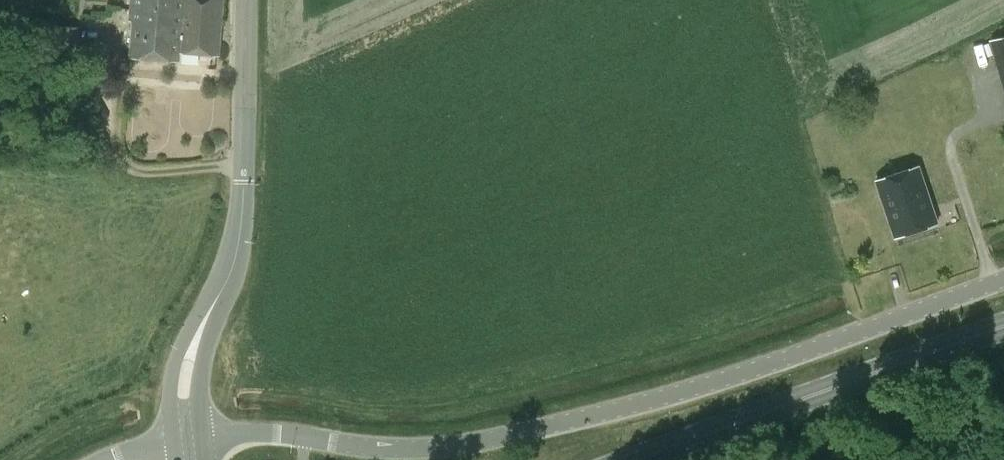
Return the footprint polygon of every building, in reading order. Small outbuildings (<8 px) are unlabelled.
[(134,21),(131,57),(180,61),(180,52),(218,55),(222,1),(211,0),(135,0),(134,21)] [(79,56),(81,27),(53,25),(53,43),(56,54),(79,56)] [(1003,90),(1003,36),(990,40),(1003,90)] [(896,238),(938,223),(918,166),(876,181),(896,238)]
